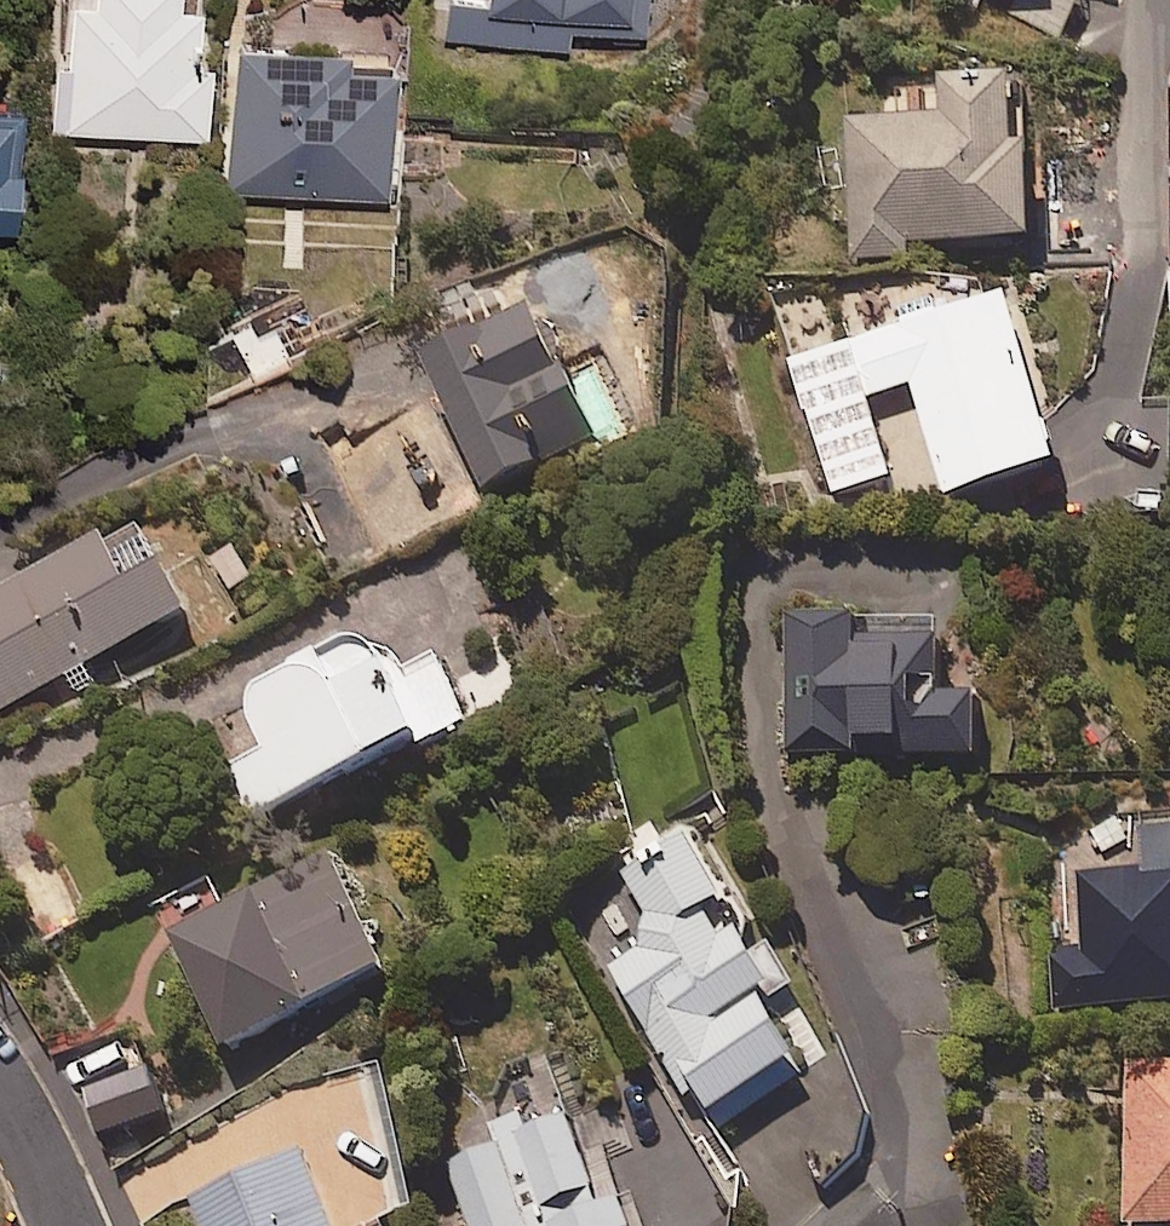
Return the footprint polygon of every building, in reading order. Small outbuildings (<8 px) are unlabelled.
[(51,127),(203,133),(206,56),(191,56),(193,0),(56,0),(51,127)] [(483,46),(571,50),(572,31),(646,34),(647,0),(485,0),(483,46)] [(331,38),(230,35),(225,189),(386,195),(391,51),(331,49),(331,38)] [(1015,77),(947,78),(947,116),(848,118),(850,256),(905,255),(905,238),(1032,236),(1030,142),(1016,142),(1015,77)] [(12,225),(15,96),(0,95),(0,224),(12,225)] [(1059,458),(1008,292),(791,359),(832,493),(891,474),(867,396),(913,382),(947,493),(1059,458)] [(291,363),(265,305),(234,319),(259,377),(291,363)] [(430,356),(461,429),(403,454),(423,500),(481,475),(487,489),(601,440),(543,307),(430,356)] [(191,609),(146,525),(111,544),(106,536),(0,593),(0,711),(191,609)] [(856,615),(789,615),(789,754),(868,753),(868,739),(912,739),(912,754),(981,754),(980,695),(943,695),(942,632),(856,633),(856,615)] [(420,731),(371,636),(245,701),(271,751),(235,770),(258,816),(420,731)] [(1146,825),(1149,869),(1073,873),(1076,923),(1053,925),(1057,1004),(1169,998),(1169,824),(1146,825)] [(610,965),(685,1095),(702,1085),(722,1121),(806,1073),(762,997),(792,981),(773,947),(760,954),(687,826),(622,864),(634,885),(599,905),(628,955),(610,965)] [(390,968),(336,856),(172,935),(226,1047),(390,968)] [(1128,1060),(1126,1222),(1169,1222),(1169,1061),(1128,1060)] [(166,1112),(150,1067),(84,1091),(101,1136),(166,1112)] [(605,1108),(445,1162),(459,1201),(436,1209),(442,1225),(645,1225),(605,1108)] [(305,1153),(190,1198),(201,1225),(333,1225),(305,1153)]
